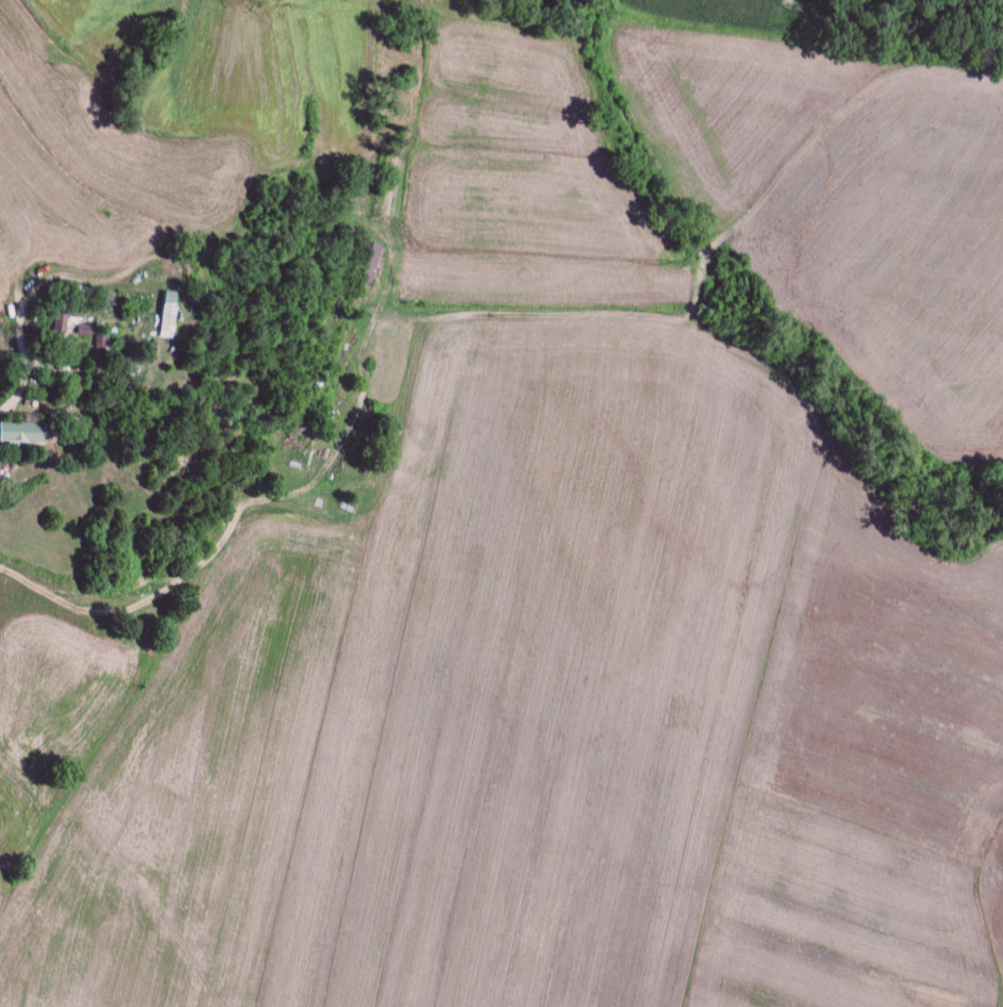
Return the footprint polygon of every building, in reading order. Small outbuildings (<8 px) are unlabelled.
[(360,282),(372,286),(383,247),(371,244),(360,282)] [(172,340),(177,306),(164,304),(159,338),(172,340)] [(68,324),(74,325),(77,311),(62,308),(57,333),(66,335),(68,324)] [(114,338),(101,339),(102,351),(115,350),(114,338)] [(45,443),(45,425),(1,424),(0,442),(12,442),(12,443),(45,443)]
